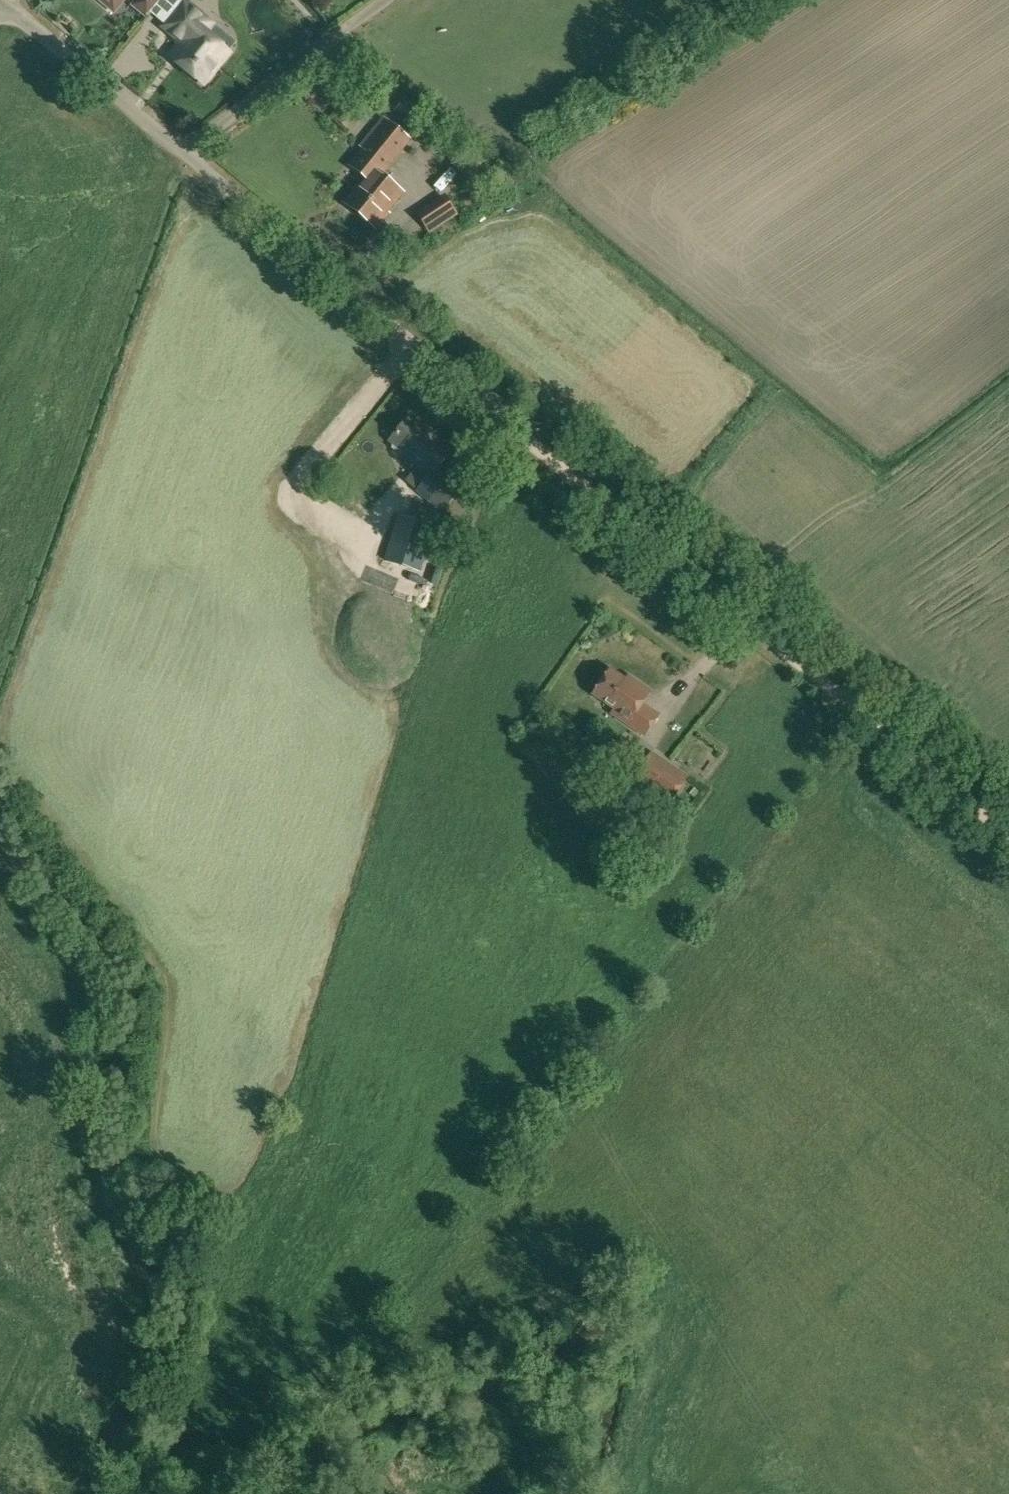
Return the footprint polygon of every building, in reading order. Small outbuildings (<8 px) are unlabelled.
[(115,9),(122,0),(104,0),(115,9)] [(135,4),(148,15),(159,2),(158,2),(160,0),(139,0),(135,4)] [(158,2),(159,2),(156,6),(170,18),(185,1),(185,0),(160,0),(158,2)] [(211,23),(185,1),(170,18),(164,26),(183,41),(171,55),(204,82),(206,79),(210,79),(215,72),(215,69),(229,51),(204,31),(211,23)] [(377,228),(390,212),(388,211),(403,192),(380,174),(409,138),(384,118),(366,141),(368,143),(352,164),(367,176),(345,203),(377,228)] [(446,200),(444,201),(443,200),(429,209),(430,211),(420,217),(431,233),(457,216),(446,200)] [(427,557),(449,562),(468,490),(440,467),(452,453),(410,418),(391,441),(393,443),(392,448),(402,456),(407,454),(430,473),(417,490),(441,509),(430,545),(427,557)] [(419,571),(432,526),(399,517),(386,562),(419,571)] [(636,682),(633,686),(610,670),(593,694),(614,708),(611,713),(644,735),(658,716),(641,704),(650,691),(636,682)] [(651,755),(633,781),(668,805),(686,778),(651,755)]
